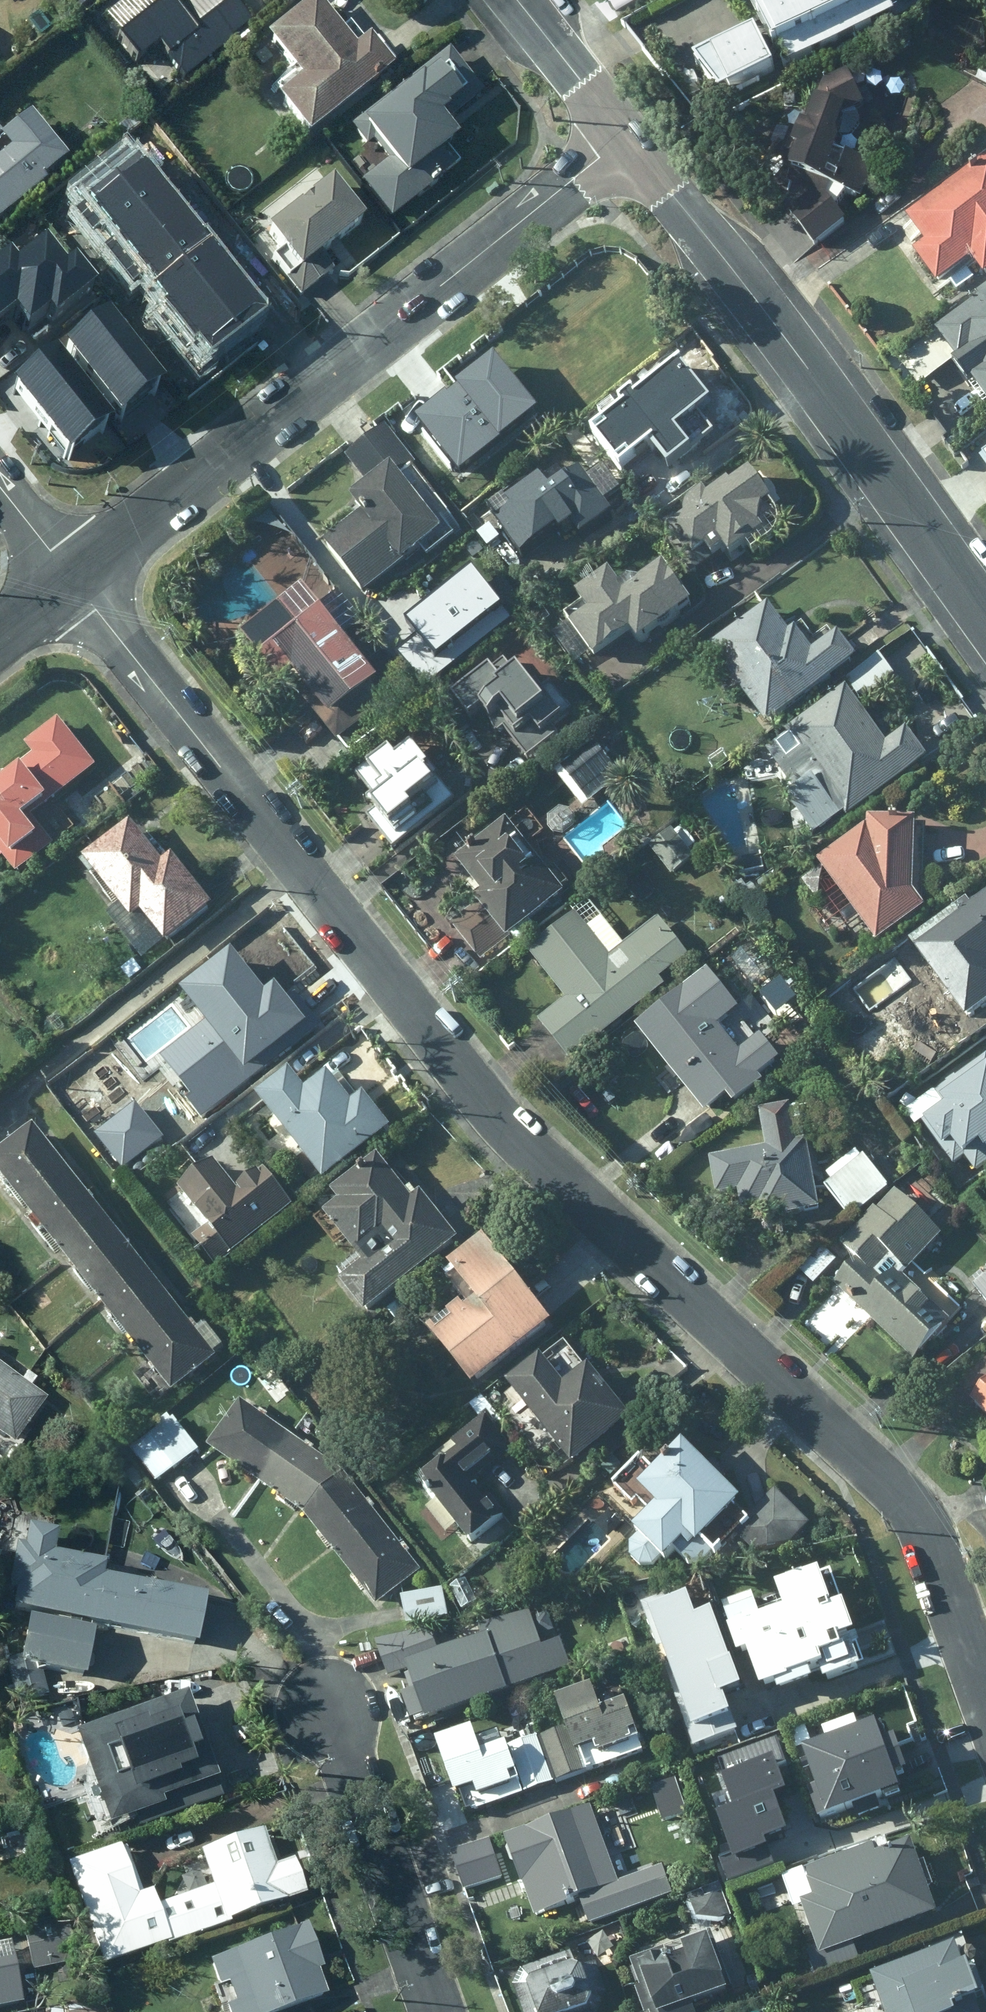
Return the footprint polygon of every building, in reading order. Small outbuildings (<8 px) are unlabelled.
[(24,0),(6,0),(13,8),(24,0)] [(138,29),(180,82),(251,26),(231,0),(198,0),(185,11),(177,0),(176,0),(138,29)] [(779,47),(790,67),(895,15),(888,1),(887,0),(750,0),(774,50),(779,47)] [(282,90),(261,107),(292,148),(389,73),(367,44),(357,52),(346,38),(339,40),(314,9),(255,55),(282,90)] [(757,32),(695,64),(721,97),(775,70),(757,32)] [(380,171),(365,182),(393,216),(469,156),(448,129),(489,97),(450,49),(348,130),(380,171)] [(798,156),(784,213),(815,250),(847,225),(836,211),(846,198),(864,203),(874,168),(840,157),(848,118),(865,109),(849,75),(823,87),(817,107),(808,131),(801,129),(795,156),(798,156)] [(29,123),(0,148),(0,235),(43,198),(32,186),(62,160),(29,123)] [(90,198),(115,229),(172,185),(147,153),(90,198)] [(909,219),(927,247),(915,255),(937,288),(974,264),(985,283),(985,168),(909,219)] [(115,229),(140,260),(197,216),(172,185),(115,229)] [(364,225),(334,185),(255,243),(300,304),(339,275),(324,254),(364,225)] [(140,260),(165,292),(221,247),(197,216),(140,260)] [(0,254),(0,334),(12,324),(31,348),(97,297),(67,259),(59,265),(39,240),(15,257),(8,248),(0,254)] [(165,292),(189,323),(246,279),(221,247),(165,292)] [(189,323),(214,354),(270,310),(246,279),(189,323)] [(936,334),(985,404),(985,298),(936,334)] [(106,311),(57,349),(118,428),(167,390),(106,311)] [(437,396),(415,413),(457,465),(535,404),(493,352),(437,396)] [(81,391),(52,356),(11,389),(68,457),(102,429),(84,407),(75,414),(66,403),(81,391)] [(707,445),(710,438),(713,426),(710,417),(706,410),(677,374),(594,441),(619,473),(650,449),(660,462),(673,453),(682,465),(707,445)] [(328,543),(368,595),(445,535),(400,478),(416,466),(386,429),(346,460),(368,488),(351,501),(363,516),(328,543)] [(525,493),(507,506),(515,515),(499,527),(524,561),(537,551),(559,535),(564,542),(575,534),(582,543),(614,518),(606,508),(616,500),(598,476),(588,484),(581,475),(553,497),(540,479),(523,491),(525,493)] [(774,507),(753,476),(732,490),(729,486),(710,499),(705,494),(697,499),(690,505),(687,511),(686,518),(687,522),(669,534),(691,565),(707,554),(713,562),(725,554),(731,563),(747,551),(754,559),(773,546),(779,539),(782,531),(782,524),(779,516),(773,508),(774,507)] [(435,650),(496,601),(466,563),(404,612),(435,650)] [(573,631),(596,663),(633,638),(640,648),(695,610),(664,569),(640,586),(629,585),(622,589),(611,575),(577,599),(590,617),(573,631)] [(302,701),(339,749),(390,709),(377,693),(383,689),(306,594),(244,642),(282,690),(296,679),(309,696),(302,701)] [(838,637),(813,655),(796,631),(790,635),(769,606),(709,648),(768,729),(859,665),(838,637)] [(895,679),(880,659),(846,684),(861,704),(895,679)] [(506,663),(455,703),(472,724),(484,715),(492,725),(489,727),(498,739),(505,733),(528,763),(560,738),(555,731),(575,715),(552,686),(543,693),(540,689),(535,693),(524,680),(528,677),(522,669),(515,675),(506,663)] [(849,817),(929,759),(907,727),(888,741),(861,704),(846,684),(785,729),(849,817)] [(58,719),(25,746),(33,755),(0,781),(0,853),(18,876),(55,846),(32,817),(96,766),(58,719)] [(583,806),(624,775),(598,741),(556,773),(583,806)] [(394,847),(454,800),(412,746),(397,759),(390,750),(358,774),(382,806),(369,816),(394,847)] [(478,961),(566,896),(510,819),(456,859),(479,890),(472,895),(479,904),(451,925),(478,961)] [(871,825),(820,862),(880,944),(928,908),(915,892),(915,819),(872,819),(871,825)] [(168,944),(215,908),(174,854),(162,863),(131,822),(85,859),(134,922),(144,913),(168,944)] [(671,874),(694,857),(673,830),(651,847),(671,874)] [(920,948),(970,1016),(985,1004),(985,900),(920,948)] [(571,1059),(665,985),(661,980),(689,959),(657,918),(611,954),(576,911),(527,951),(566,1000),(541,1020),(571,1059)] [(230,952),(181,991),(204,1020),(156,1059),(204,1119),(311,1033),(277,991),(268,998),(230,952)] [(637,1027),(708,1116),(729,1099),(736,1108),(764,1085),(728,1039),(732,1036),(722,1023),(739,1008),(709,970),(637,1027)] [(937,1096),(934,1092),(921,1103),(913,1093),(895,1107),(915,1131),(923,1125),(947,1155),(952,1151),(964,1165),(980,1152),(985,1160),(985,1057),(937,1096)] [(324,1183),(393,1129),(366,1095),(353,1105),(328,1073),(307,1090),(295,1075),(260,1102),(324,1183)] [(821,1211),(809,1141),(798,1143),(791,1106),(761,1111),(767,1147),(709,1158),(716,1198),(741,1193),(745,1211),(759,1209),(762,1221),(821,1211)] [(0,1155),(0,1173),(27,1208),(70,1174),(33,1128),(0,1155)] [(890,1189),(863,1155),(825,1185),(852,1219),(890,1189)] [(414,1201),(379,1157),(332,1195),(340,1205),(326,1215),(365,1267),(343,1284),(365,1314),(461,1241),(422,1194),(414,1201)] [(218,1268),(295,1207),(265,1169),(238,1190),(217,1163),(180,1192),(207,1226),(194,1237),(218,1268)] [(70,1174),(27,1208),(64,1254),(106,1220),(70,1174)] [(841,1243),(858,1260),(892,1291),(903,1276),(943,1235),(897,1190),(878,1210),(876,1208),(841,1243)] [(106,1220),(64,1254),(100,1300),(142,1266),(106,1220)] [(554,1325),(485,1238),(449,1266),(452,1269),(445,1275),(466,1302),(429,1331),(474,1387),(554,1325)] [(812,1286),(836,1264),(824,1250),(799,1273),(812,1286)] [(952,1323),(903,1276),(892,1291),(858,1260),(835,1285),(915,1362),(952,1323)] [(142,1266),(100,1300),(136,1345),(178,1312),(142,1266)] [(976,1285),(985,1298),(985,1277),(976,1285)] [(178,1312),(136,1345),(172,1391),(215,1358),(178,1312)] [(543,1355),(508,1384),(574,1466),(632,1419),(591,1367),(568,1386),(543,1355)] [(44,1401),(0,1369),(0,1436),(9,1442),(44,1401)] [(974,1404),(985,1414),(985,1389),(974,1404)] [(208,1448),(257,1481),(292,1438),(241,1401),(208,1448)] [(164,1478),(199,1452),(174,1417),(139,1443),(164,1478)] [(459,1451),(422,1480),(473,1543),(506,1517),(492,1499),(486,1502),(475,1487),(480,1483),(477,1479),(512,1450),(486,1417),(453,1443),(459,1451)] [(257,1481),(306,1514),(343,1475),(292,1438),(257,1481)] [(810,1525),(775,1489),(747,1518),(737,1509),(743,1503),(687,1446),(642,1489),(659,1506),(636,1531),(640,1534),(631,1544),(632,1557),(640,1567),(654,1566),(663,1558),(667,1562),(676,1553),(690,1563),(705,1561),(713,1554),(715,1557),(738,1538),(757,1552),(790,1545),(810,1525)] [(623,1466),(613,1456),(602,1468),(612,1477),(623,1466)] [(305,1516),(342,1563),(387,1529),(343,1475),(306,1514),(305,1516)] [(13,1613),(93,1627),(101,1579),(104,1566),(50,1556),(54,1535),(25,1529),(21,1551),(13,1550),(6,1590),(15,1592),(7,1610),(13,1613)] [(422,1572),(387,1529),(342,1563),(378,1608),(422,1572)] [(865,1664),(832,1574),(727,1611),(742,1657),(755,1653),(768,1695),(865,1664)] [(204,1598),(101,1579),(93,1627),(195,1645),(204,1598)] [(692,1744),(736,1729),(722,1689),(741,1682),(713,1602),(695,1608),(686,1584),(642,1599),(692,1744)] [(449,1618),(442,1588),(402,1598),(400,1598),(407,1627),(449,1618)] [(428,1720),(570,1672),(561,1645),(545,1651),(531,1609),(451,1636),(456,1649),(409,1664),(428,1720)] [(93,1633),(25,1621),(18,1659),(5,1664),(19,1705),(47,1696),(39,1672),(84,1681),(93,1633)] [(435,1644),(431,1631),(411,1638),(416,1650),(435,1644)] [(569,1730),(538,1740),(554,1784),(645,1752),(628,1704),(604,1713),(595,1689),(560,1702),(569,1730)] [(807,1807),(887,1778),(882,1764),(896,1759),(883,1723),(875,1726),(871,1712),(864,1714),(862,1712),(792,1738),(797,1752),(788,1756),(807,1807)] [(116,1719),(72,1736),(107,1828),(160,1808),(158,1803),(214,1781),(191,1719),(125,1744),(116,1719)] [(468,1814),(554,1784),(538,1740),(510,1750),(509,1748),(481,1757),(474,1735),(444,1747),(468,1814)] [(775,1790),(785,1786),(772,1750),(720,1769),(732,1804),(718,1809),(734,1851),(719,1856),(728,1879),(774,1862),(764,1835),(788,1826),(775,1790)] [(678,1771),(651,1782),(667,1824),(694,1813),(678,1771)] [(534,1916),(620,1885),(592,1808),(506,1839),(523,1886),(529,1883),(535,1900),(529,1902),(534,1916)] [(123,1844),(67,1865),(105,1963),(304,1896),(292,1861),(274,1868),(262,1833),(200,1854),(211,1889),(156,1907),(151,1893),(140,1896),(123,1844)] [(462,1892),(462,1891),(504,1878),(491,1840),(449,1853),(462,1892)] [(938,1914),(913,1843),(819,1875),(832,1912),(846,1907),(858,1941),(938,1914)] [(783,1905),(775,1881),(733,1896),(742,1919),(783,1905)] [(702,1890),(689,1895),(699,1918),(725,1921),(732,1918),(722,1895),(708,1901),(702,1890)] [(2,1936),(7,1961),(31,1976),(72,1967),(62,1923),(2,1936)] [(325,1997),(315,1972),(323,1969),(307,1928),(208,1964),(218,1991),(226,1988),(233,2007),(225,2010),(226,2011),(285,2011),(325,1997)] [(694,2006),(720,1997),(720,1994),(732,1990),(719,1951),(704,1956),(698,1938),(630,1962),(650,2011),(696,2011),(694,2006)] [(958,1946),(872,1977),(885,2011),(983,2011),(981,2008),(985,2007),(985,2001),(975,1970),(967,1973),(958,1946)] [(597,1964),(582,1968),(577,1967),(572,1953),(526,1969),(515,1993),(522,2011),(600,2011),(608,1995),(597,1964)] [(9,1980),(0,1974),(0,1993),(9,1980)] [(761,1997),(757,1985),(747,1990),(752,2001),(761,1997)] [(104,1999),(66,2008),(67,2011),(107,2011),(104,1999)]
